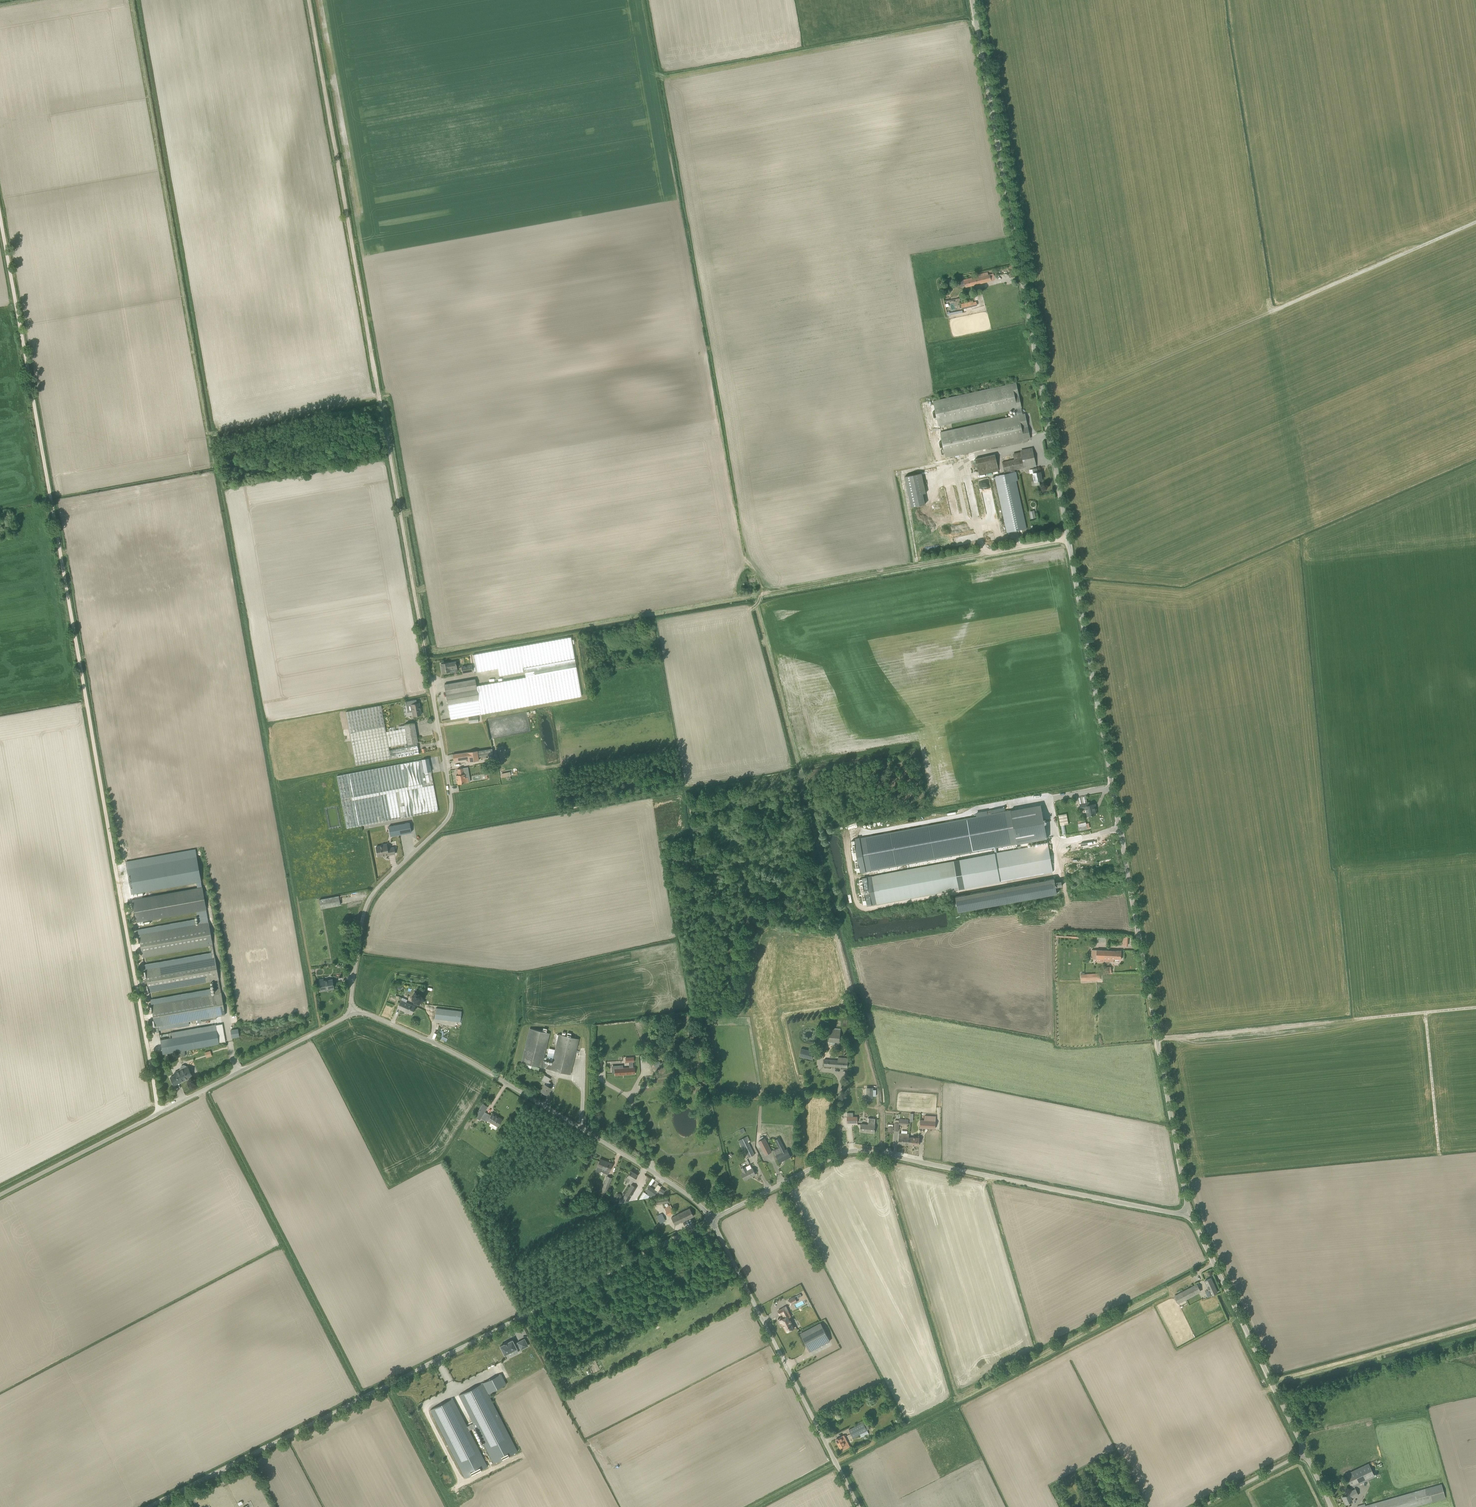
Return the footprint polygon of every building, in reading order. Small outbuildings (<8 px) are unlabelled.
[(964,280),(963,280),(965,286),(965,287),(979,284),(980,283),(995,280),(995,279),(994,276),(993,274),(988,275),(988,272),(977,275),(978,277),(972,279),(972,278),(964,280)] [(974,306),(973,301),(961,304),(963,309),(974,306)] [(1016,383),(933,401),(938,426),(1017,409),(1018,415),(1023,414),(1021,407),(1016,383)] [(1025,414),(1023,414),(1018,415),(940,432),(945,457),(1030,438),(1025,414)] [(1013,454),(1014,459),(1002,462),(1004,472),(1004,474),(995,476),(1007,532),(1026,528),(1016,481),(1018,480),(1016,471),(1015,472),(1014,470),(1036,465),(1033,449),(1021,451),(1021,452),(1013,454)] [(999,471),(995,454),(975,459),(979,475),(999,471)] [(1040,485),(1039,481),(1042,480),(1040,472),(1038,472),(1037,468),(1032,469),(1033,473),(1034,481),(1033,481),(1034,486),(1040,485)] [(911,507),(925,504),(923,494),(926,493),(921,473),(905,476),(911,507)] [(955,546),(962,544),(960,537),(953,538),(955,546)] [(499,676),(524,672),(525,677),(485,685),(476,686),(474,679),(444,684),(451,719),(481,714),(490,713),(581,697),(571,638),(520,647),(472,655),(475,673),(498,669),(499,676)] [(449,669),(457,668),(455,662),(448,663),(441,664),(442,672),(450,671),(449,669)] [(412,711),(413,716),(421,715),(419,703),(417,703),(416,699),(405,701),(407,712),(412,711)] [(356,765),(419,754),(417,742),(418,742),(414,723),(404,724),(404,725),(398,727),(398,729),(386,732),(386,729),(381,706),(345,712),(356,765)] [(479,757),(493,754),(492,748),(478,750),(479,757)] [(468,759),(468,762),(478,760),(477,751),(452,754),(453,761),(468,759)] [(438,811),(428,758),(337,776),(347,828),(438,811)] [(464,774),(463,768),(457,769),(458,775),(456,775),(458,784),(469,782),(468,777),(465,777),(464,774)] [(1080,804),(1081,809),(1084,808),(1086,816),(1096,814),(1095,808),(1096,808),(1095,804),(1089,805),(1089,802),(1080,804)] [(987,811),(987,815),(852,839),(858,872),(1043,839),(1037,806),(991,814),(991,810),(987,811)] [(1058,815),(1060,825),(1068,824),(1066,813),(1058,815)] [(409,822),(388,826),(390,836),(411,832),(409,822)] [(386,844),(382,845),(375,846),(377,856),(382,855),(382,856),(395,854),(394,848),(387,849),(386,844)] [(996,853),(995,854),(866,877),(859,879),(864,906),(871,905),(872,905),(1053,872),(1048,844),(996,853)] [(136,922),(196,911),(199,924),(206,923),(208,922),(206,910),(206,909),(202,887),(201,881),(195,849),(125,862),(131,893),(196,882),(197,888),(154,896),(132,900),(136,922)] [(955,897),(958,911),(1057,893),(1054,879),(955,897)] [(338,896),(323,899),(323,898),(319,899),(321,909),(325,908),(340,905),(338,896)] [(144,964),(149,992),(213,981),(215,993),(210,994),(209,989),(150,999),(155,1027),(225,1015),(221,992),(219,980),(215,957),(212,945),(208,922),(206,923),(196,925),(195,919),(141,929),(138,930),(143,957),(210,945),(211,952),(144,964)] [(1114,962),(1114,959),(1121,959),(1121,950),(1117,950),(1117,951),(1092,949),(1092,958),(1096,959),(1096,962),(1104,962),(1104,961),(1114,962)] [(323,978),(319,979),(320,990),(328,988),(328,990),(334,989),(332,979),(324,981),(323,978)] [(415,1006),(401,1000),(397,1008),(412,1014),(415,1006)] [(461,1011),(436,1008),(435,1019),(460,1022),(461,1011)] [(546,1047),(549,1033),(530,1028),(523,1058),(521,1063),(525,1064),(532,1065),(539,1067),(570,1075),(571,1070),(579,1039),(559,1034),(555,1050),(552,1062),(551,1064),(543,1062),(546,1047)] [(239,1036),(238,1029),(231,1030),(232,1037),(236,1037),(239,1036)] [(217,1030),(160,1040),(163,1054),(175,1052),(185,1050),(219,1044),(217,1030)] [(839,1042),(840,1031),(830,1030),(829,1041),(839,1042)] [(801,1048),(799,1056),(812,1059),(814,1051),(801,1048)] [(615,1069),(615,1075),(635,1074),(634,1067),(633,1067),(633,1062),(634,1062),(634,1057),(625,1057),(625,1063),(629,1062),(629,1068),(615,1069)] [(838,1060),(824,1059),(824,1066),(847,1067),(848,1058),(838,1057),(838,1060)] [(180,1068),(180,1070),(174,1072),(176,1075),(170,1077),(174,1085),(184,1080),(184,1079),(192,1075),(191,1073),(192,1073),(192,1072),(192,1071),(192,1069),(191,1068),(190,1068),(189,1069),(187,1066),(185,1065),(183,1065),(181,1066),(180,1068)] [(545,1084),(541,1091),(547,1095),(551,1088),(548,1086),(550,1082),(549,1081),(550,1078),(544,1075),(541,1080),(546,1083),(545,1084)] [(697,1084),(695,1094),(702,1096),(704,1086),(697,1084)] [(487,1121),(487,1120),(498,1127),(502,1119),(492,1113),(490,1115),(484,1112),(488,1106),(483,1103),(475,1117),(480,1120),(481,1118),(487,1121)] [(853,1112),(847,1112),(847,1123),(857,1123),(857,1117),(853,1117),(853,1112)] [(875,1125),(875,1118),(869,1118),(868,1125),(861,1124),(860,1131),(874,1133),(875,1125)] [(935,1120),(924,1120),(920,1119),(920,1127),(935,1128),(935,1120)] [(899,1144),(908,1145),(908,1141),(908,1137),(909,1134),(899,1133),(899,1137),(899,1144)] [(748,1157),(754,1154),(749,1142),(750,1141),(748,1136),(738,1140),(742,1149),(744,1148),(745,1149),(743,1150),(744,1153),(746,1152),(748,1157)] [(787,1149),(785,1150),(779,1137),(775,1139),(781,1152),(776,1155),(780,1162),(791,1157),(787,1149)] [(912,1137),(908,1137),(908,1141),(908,1145),(919,1145),(919,1138),(912,1137)] [(771,1151),(764,1138),(761,1140),(758,1141),(765,1154),(771,1151)] [(608,1174),(609,1171),(612,1164),(600,1159),(597,1166),(595,1171),(598,1172),(601,1171),(608,1174)] [(756,1175),(750,1164),(741,1168),(743,1173),(741,1173),(745,1180),(756,1175)] [(630,1178),(634,1180),(637,1175),(631,1171),(627,1176),(627,1177),(625,1180),(628,1182),(630,1178)] [(609,1193),(606,1192),(612,1177),(607,1176),(601,1191),(602,1191),(601,1194),(607,1196),(609,1193)] [(631,1184),(624,1195),(629,1198),(630,1197),(632,1199),(634,1196),(632,1194),(636,1187),(631,1184)] [(653,1196),(657,1191),(651,1187),(648,1193),(653,1196)] [(667,1196),(652,1198),(653,1204),(668,1202),(667,1196)] [(670,1205),(664,1208),(668,1216),(674,1212),(670,1205)] [(693,1216),(689,1208),(677,1214),(678,1214),(671,1217),(675,1225),(681,1222),(693,1216)] [(665,1220),(662,1214),(657,1216),(660,1223),(665,1220)] [(1211,1295),(1217,1292),(1211,1278),(1204,1281),(1211,1295)] [(1174,1296),(1177,1303),(1200,1291),(1197,1284),(1174,1296)] [(782,1314),(784,1318),(779,1320),(781,1325),(782,1324),(786,1332),(794,1327),(788,1316),(787,1316),(785,1313),(788,1311),(786,1306),(778,1311),(780,1315),(782,1314)] [(830,1341),(821,1323),(800,1333),(810,1351),(830,1341)] [(517,1343),(514,1345),(512,1340),(507,1343),(504,1344),(499,1346),(504,1355),(507,1353),(508,1354),(513,1352),(512,1351),(516,1349),(516,1348),(519,1347),(520,1349),(527,1346),(524,1339),(517,1343)] [(494,1464),(517,1452),(487,1393),(502,1386),(506,1384),(501,1374),(459,1395),(463,1404),(473,1423),(476,1427),(494,1464)] [(473,1423),(467,1426),(457,1407),(453,1398),(430,1409),(448,1444),(465,1478),(488,1467),(469,1431),(476,1427),(473,1423)] [(867,1429),(863,1422),(849,1430),(853,1438),(860,1434),(867,1430),(867,1429)] [(850,1446),(844,1435),(835,1439),(841,1450),(850,1446)] [(1375,1476),(1369,1464),(1346,1474),(1352,1487),(1375,1476)] [(1357,1506),(1412,1506),(1436,1500),(1445,1498),(1441,1484),(1432,1487),(1365,1506),(1365,1503),(1357,1506)] [(1344,1493),(1345,1495),(1343,1496),(1346,1503),(1352,1500),(1351,1499),(1358,1495),(1355,1488),(1344,1493)]
